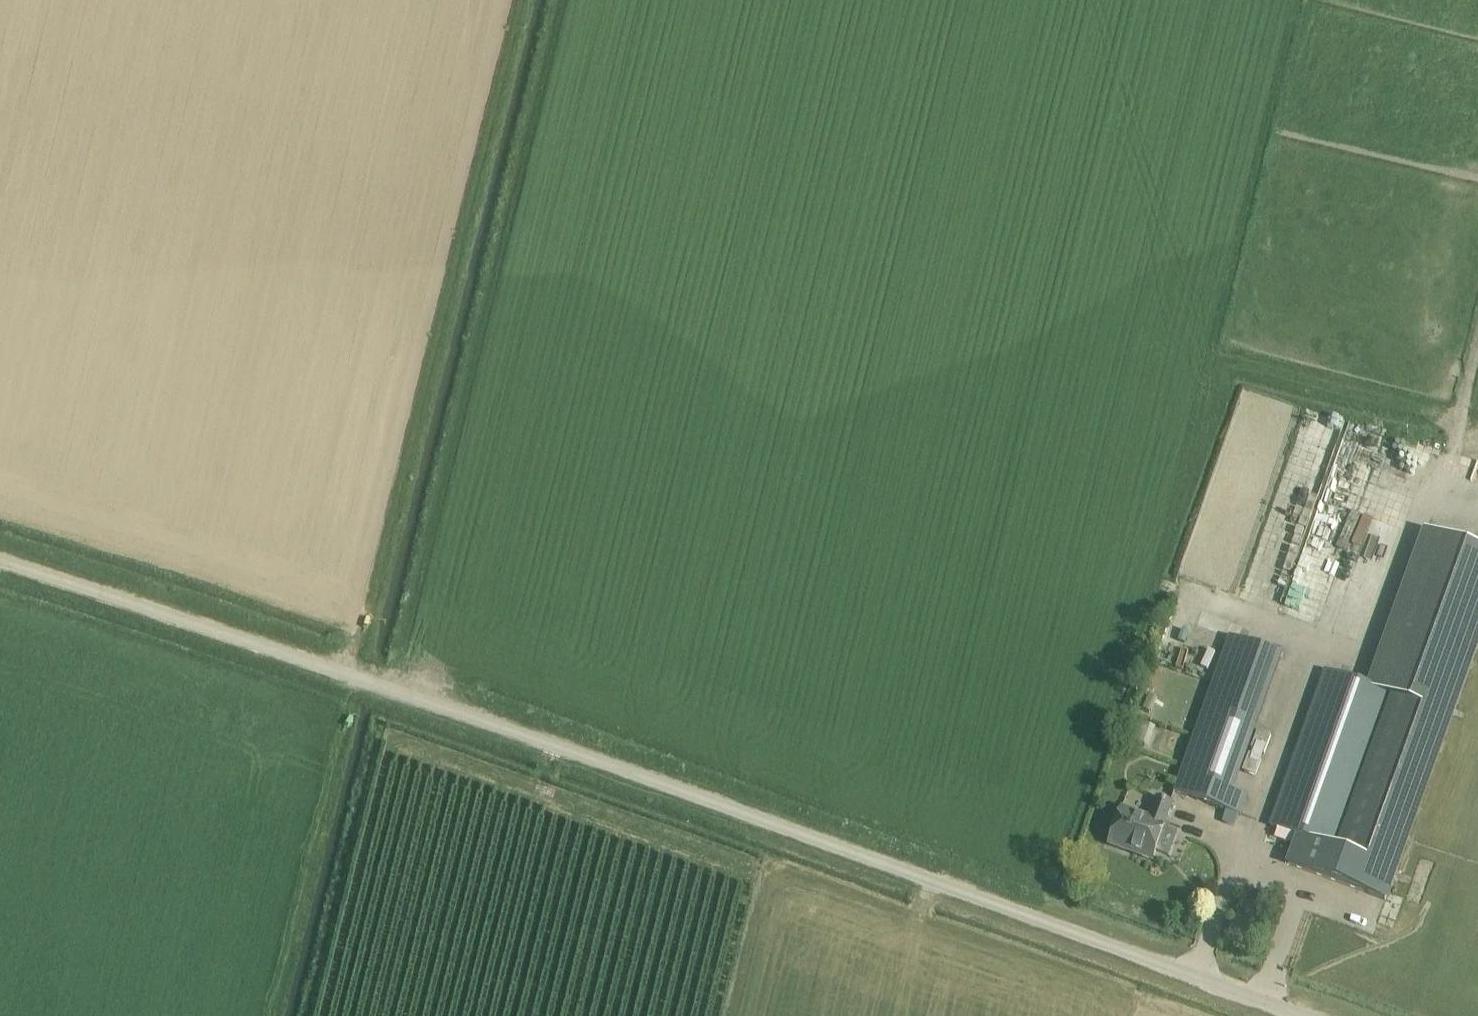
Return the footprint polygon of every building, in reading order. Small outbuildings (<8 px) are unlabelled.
[(1317,439),(1336,439),(1336,424),(1317,424),(1317,439)] [(1352,472),(1363,443),(1351,439),(1340,468),(1352,472)] [(1358,482),(1375,491),(1397,449),(1381,440),(1358,482)] [(1324,457),(1301,449),(1285,494),(1308,502),(1324,457)] [(1389,899),(1477,650),(1477,529),(1430,512),(1368,686),(1326,671),(1271,826),(1318,843),(1308,870),(1389,899)] [(1227,635),(1181,773),(1175,792),(1241,816),(1248,794),(1233,788),(1278,652),(1227,635)] [(1169,659),(1190,669),(1199,650),(1178,640),(1169,659)] [(1136,720),(1129,739),(1149,747),(1156,727),(1136,720)] [(1123,809),(1122,808),(1109,845),(1126,851),(1128,847),(1154,856),(1164,828),(1163,828),(1172,804),(1157,799),(1149,823),(1122,813),(1123,809)]
